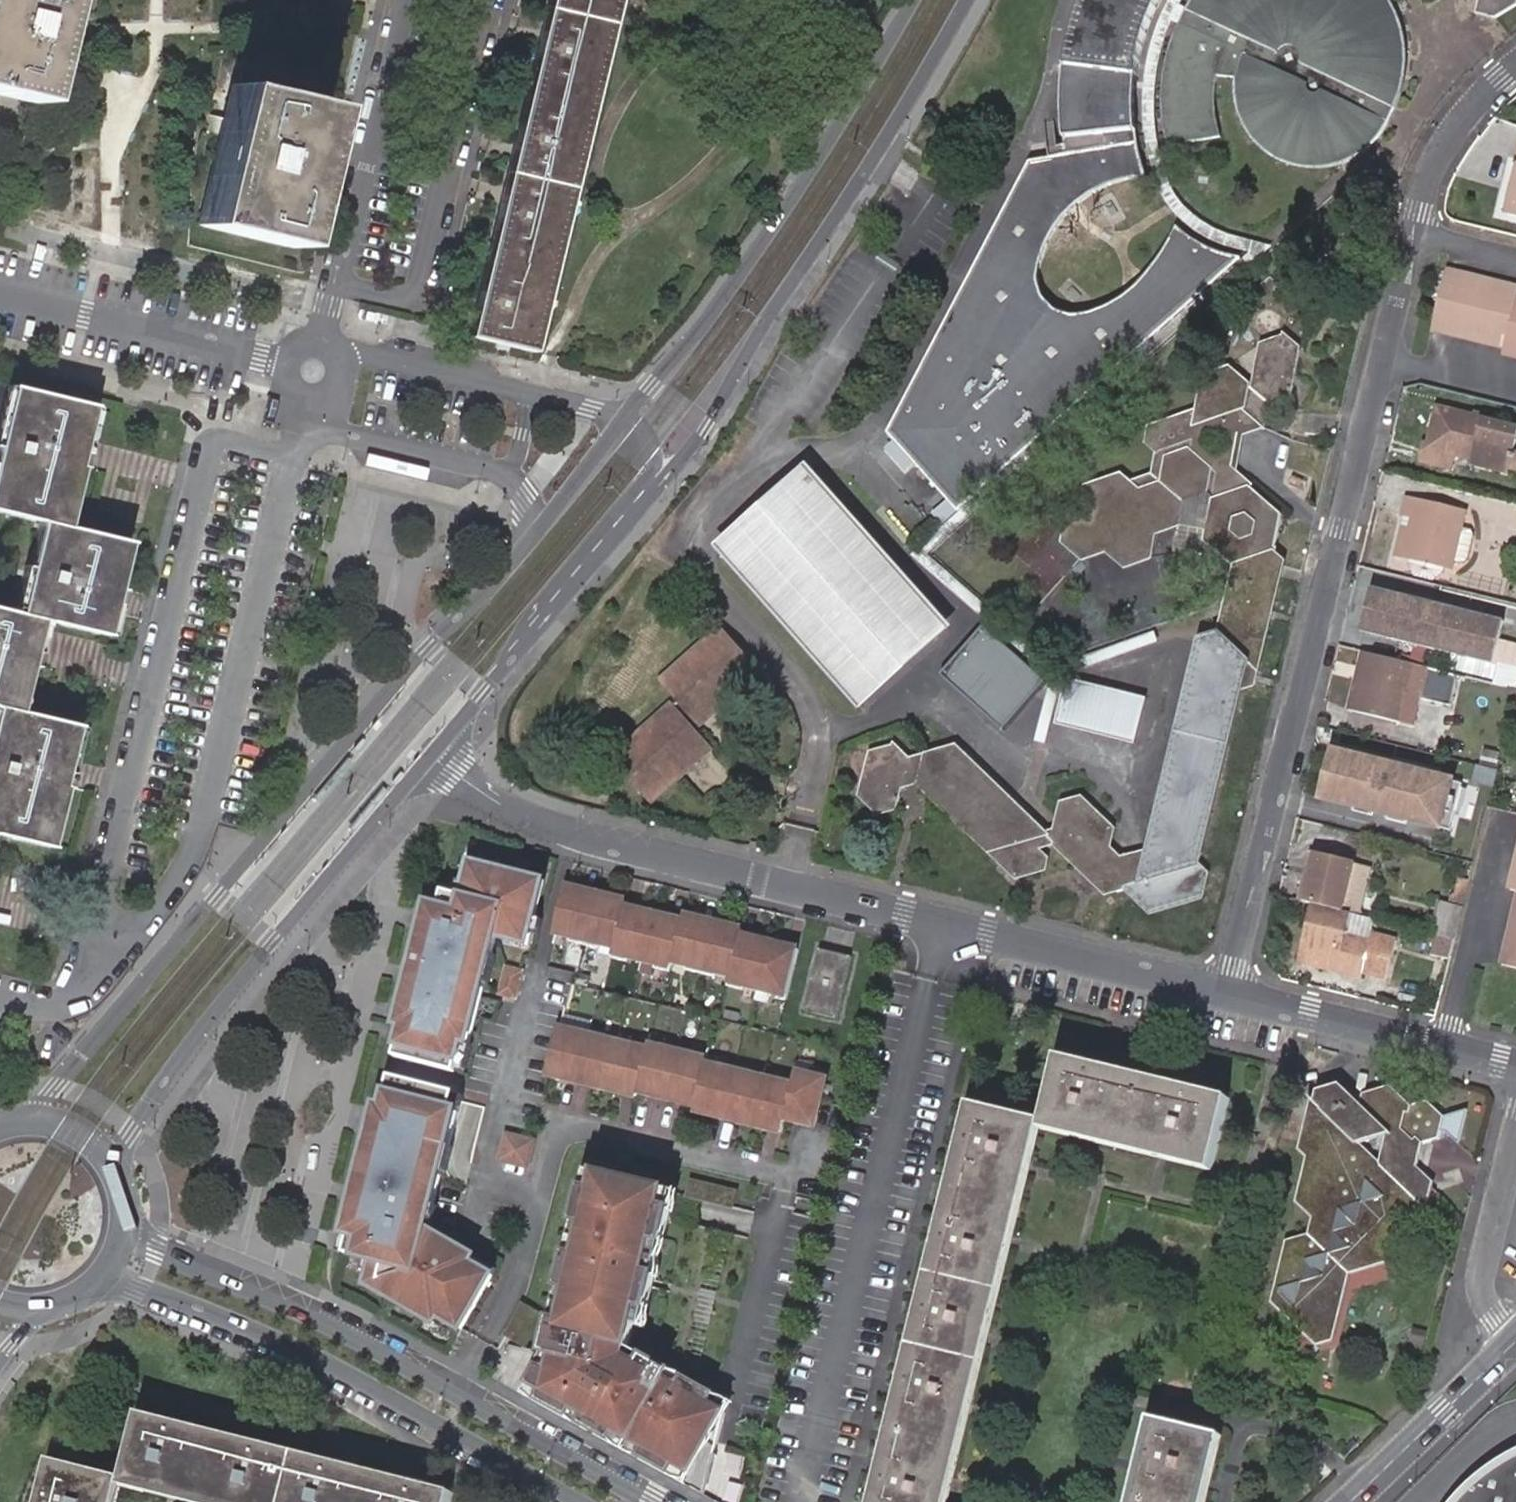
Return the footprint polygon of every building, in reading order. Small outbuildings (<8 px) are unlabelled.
[(28,103),(53,0),(0,0),(0,96),(28,103)] [(28,103),(34,105),(59,0),(53,0),(28,103)] [(479,346),(532,359),(617,0),(559,0),(479,346)] [(880,424),(951,503),(1232,251),(1198,240),(1169,220),(1148,260),(1116,290),(1111,293),(1088,305),(1065,306),(1046,299),(1032,273),(1035,240),(1040,231),(1050,215),(1073,196),(1136,171),(1125,97),(1135,30),(1147,0),(1070,0),(1066,12),(1055,63),(1054,149),(1020,155),(880,424)] [(1146,21),(1132,95),(1134,125),(1149,178),(1166,205),(1184,222),(1242,246),(1160,318),(1170,325),(1267,239),(1206,221),(1182,203),(1162,177),(1149,143),(1145,97),(1149,55),(1161,12),(1168,0),(1155,0),(1146,21)] [(1226,70),(1226,82),(1238,121),(1257,142),(1285,156),(1320,157),(1349,146),(1375,119),(1390,84),(1395,49),(1388,11),(1383,0),(1178,0),(1161,41),(1155,89),(1160,136),(1212,127),(1206,103),(1209,68),(1226,70)] [(1486,0),(1467,0),(1466,4),(1484,8),(1486,0)] [(1484,8),(1487,9),(1500,0),(1486,0),(1484,8)] [(318,108),(237,89),(204,228),(285,247),(318,108)] [(1458,296),(1465,266),(1450,262),(1443,292),(1458,296)] [(1473,299),(1480,270),(1465,266),(1458,296),(1473,299)] [(1487,302),(1494,274),(1480,270),(1473,299),(1487,302)] [(1501,306),(1508,278),(1494,274),(1487,302),(1501,306)] [(1515,310),(1515,280),(1508,278),(1501,306),(1515,310)] [(1450,324),(1458,296),(1443,292),(1436,321),(1450,324)] [(1466,328),(1473,299),(1458,296),(1450,324),(1466,328)] [(1479,332),(1487,302),(1473,299),(1466,328),(1479,332)] [(1493,336),(1501,306),(1487,302),(1479,332),(1493,336)] [(1508,339),(1514,317),(1515,310),(1501,306),(1493,336),(1508,339)] [(1514,317),(1508,339),(1507,344),(1515,346),(1515,317),(1514,317)] [(1160,318),(928,528),(936,535),(1170,325),(1160,318)] [(1242,432),(1251,429),(1257,407),(1276,399),(1288,350),(1275,336),(1255,346),(1243,391),(1222,368),(1198,377),(1197,410),(1148,427),(1147,447),(1157,460),(1151,482),(1127,485),(1118,473),(1084,485),(1089,506),(1059,517),(1060,543),(1080,561),(1106,553),(1126,570),(1151,558),(1155,537),(1178,529),(1184,501),(1208,494),(1214,501),(1205,543),(1233,568),(1221,629),(1201,637),(1151,851),(1123,860),(1107,844),(1114,822),(1081,791),(1068,795),(1061,821),(1046,825),(958,743),(910,763),(894,747),(871,756),(859,806),(874,825),(898,817),(903,795),(921,787),(1017,877),(1047,871),(1051,860),(1038,843),(1056,835),(1110,886),(1128,882),(1154,911),(1206,896),(1212,871),(1201,861),(1241,686),(1254,682),(1286,562),(1275,551),(1284,518),(1252,491),(1254,486),(1244,462),(1236,454),(1242,432)] [(12,388),(4,386),(0,403),(0,438),(12,388)] [(48,525),(60,528),(89,408),(12,388),(0,438),(0,450),(4,451),(0,470),(0,513),(41,523),(48,525)] [(1447,400),(1438,439),(1434,438),(1431,452),(1463,460),(1467,446),(1483,449),(1484,446),(1515,454),(1515,417),(1447,400)] [(89,408),(60,528),(67,530),(96,409),(89,408)] [(1244,462),(1251,429),(1242,432),(1236,454),(1244,462)] [(1484,446),(1483,449),(1481,454),(1515,462),(1515,454),(1484,446)] [(806,465),(714,547),(862,711),(954,629),(806,465)] [(1418,524),(1411,551),(1460,563),(1461,555),(1473,506),(1416,493),(1412,509),(1421,511),(1418,524)] [(1483,525),(1470,521),(1461,555),(1475,558),(1479,555),(1485,531),(1483,525)] [(41,523),(30,569),(36,571),(48,525),(41,523)] [(1404,550),(1411,551),(1418,524),(1410,523),(1404,550)] [(30,569),(18,616),(45,622),(53,624),(106,638),(118,592),(110,590),(121,543),(67,530),(60,528),(48,525),(36,571),(30,569)] [(907,546),(937,575),(946,568),(923,547),(936,535),(928,528),(907,546)] [(129,545),(121,543),(110,590),(118,592),(129,545)] [(21,567),(10,614),(18,616),(30,569),(21,567)] [(946,568),(937,575),(991,623),(1051,681),(1036,741),(1046,743),(1060,677),(1156,642),(1152,633),(1052,670),(946,568)] [(1378,633),(1375,647),(1423,658),(1444,662),(1471,669),(1475,669),(1478,655),(1454,649),(1463,608),(1381,588),(1372,631),(1378,633)] [(126,594),(118,592),(106,638),(114,640),(126,594)] [(3,710),(16,714),(26,668),(33,670),(45,622),(18,616),(10,614),(0,611),(0,709),(3,710)] [(45,622),(33,670),(41,672),(53,624),(45,622)] [(711,690),(745,659),(714,625),(656,676),(694,718),(717,697),(711,690)] [(1046,683),(984,627),(940,675),(1002,731),(1046,683)] [(1423,658),(1375,647),(1371,663),(1383,666),(1381,675),(1369,672),(1360,706),(1409,718),(1416,690),(1433,694),(1465,701),(1471,669),(1444,662),(1423,658)] [(752,667),(745,659),(711,690),(717,697),(752,667)] [(1383,666),(1371,663),(1369,672),(1381,675),(1383,666)] [(26,668),(16,714),(23,715),(33,670),(26,668)] [(1147,700),(1067,681),(1057,725),(1136,744),(1147,700)] [(1416,690),(1409,717),(1428,721),(1433,694),(1416,690)] [(673,762),(678,768),(706,745),(666,702),(607,756),(640,791),(673,762)] [(47,849),(75,729),(23,715),(16,714),(3,710),(0,723),(0,836),(47,849)] [(84,731),(75,729),(47,849),(54,851),(84,731)] [(1427,796),(1440,800),(1446,771),(1352,749),(1342,791),(1378,799),(1424,809),(1427,796)] [(646,799),(678,768),(673,762),(640,791),(646,799)] [(1378,799),(1342,791),(1340,803),(1375,812),(1378,799)] [(1437,812),(1440,800),(1427,796),(1424,809),(1437,812)] [(1326,852),(1316,900),(1355,908),(1365,861),(1326,852)] [(480,990),(488,956),(492,956),(497,938),(529,946),(544,882),(473,865),(465,898),(448,894),(443,912),(431,909),(403,1027),(407,1028),(398,1061),(458,1075),(465,1046),(470,1048),(484,991),(480,990)] [(626,901),(568,887),(556,933),(571,936),(570,941),(599,948),(600,944),(615,947),(613,952),(612,957),(627,960),(628,956),(657,963),(656,967),(671,971),(672,967),(673,962),(687,965),(686,969),(715,977),(716,972),(731,976),(729,981),(744,984),(745,979),(775,987),(774,991),(788,995),(789,990),(799,948),(741,934),(742,929),(684,915),(683,920),(625,906),(626,901)] [(1327,902),(1323,923),(1314,962),(1374,977),(1375,968),(1399,973),(1408,935),(1382,930),(1381,935),(1359,930),(1363,910),(1327,902)] [(1456,941),(1461,919),(1444,915),(1439,937),(1456,941)] [(836,1016),(851,956),(819,948),(804,1009),(836,1016)] [(515,1000),(521,975),(506,971),(500,997),(515,1000)] [(605,1036),(576,1029),(575,1033),(559,1029),(556,1040),(554,1051),(551,1062),(548,1073),(547,1075),(636,1097),(637,1092),(695,1106),(694,1111),(782,1133),(785,1118),(814,1125),(826,1075),(811,1071),(810,1076),(796,1073),(793,1082),(778,1079),(777,1083),(748,1076),(749,1071),(721,1064),(720,1069),(705,1065),(707,1060),(692,1056),(693,1052),(664,1045),(663,1049),(649,1046),(648,1047),(633,1043),(633,1048),(604,1040),(605,1036)] [(1061,1059),(1059,1067),(1233,1109),(1235,1101),(1203,1093),(1178,1087),(1118,1073),(1090,1066),(1061,1059)] [(1092,1059),(1090,1066),(1118,1073),(1120,1066),(1092,1059)] [(1059,1067),(1046,1124),(1218,1167),(1233,1109),(1059,1067)] [(1178,1087),(1203,1093),(1205,1086),(1179,1080),(1178,1087)] [(435,1208),(458,1115),(453,1114),(457,1098),(393,1082),(385,1113),(379,1112),(348,1238),(355,1239),(350,1258),(378,1265),(372,1289),(393,1301),(395,1298),(410,1306),(409,1309),(435,1325),(439,1318),(462,1331),(492,1278),(470,1265),(473,1259),(459,1251),(458,1253),(439,1243),(440,1240),(425,1231),(424,1235),(415,1230),(418,1220),(425,1222),(429,1207),(435,1208)] [(1272,1298),(1316,1330),(1326,1333),(1344,1267),(1391,1257),(1403,1215),(1421,1211),(1428,1185),(1415,1170),(1422,1147),(1440,1142),(1442,1133),(1459,1148),(1469,1114),(1446,1120),(1433,1098),(1408,1110),(1394,1090),(1368,1100),(1365,1113),(1339,1085),(1314,1090),(1301,1145),(1309,1155),(1298,1196),(1311,1212),(1306,1233),(1286,1241),(1272,1298)] [(981,1109),(974,1107),(966,1136),(959,1163),(948,1208),(941,1235),(924,1302),(917,1329),(901,1391),(894,1420),(883,1465),(876,1492),(873,1501),(880,1501),(981,1109)] [(981,1109),(880,1501),(944,1501),(1038,1123),(981,1109)] [(1038,1123),(944,1501),(951,1501),(1043,1133),(1046,1124),(1038,1123)] [(1218,1167),(1046,1124),(1043,1133),(1216,1175),(1218,1167)] [(959,1163),(966,1136),(959,1134),(952,1161),(959,1163)] [(528,1160),(532,1142),(507,1135),(501,1162),(527,1169),(528,1160)] [(593,1193),(584,1191),(577,1223),(586,1225),(578,1258),(568,1256),(561,1288),(570,1290),(562,1324),(552,1322),(541,1370),(538,1369),(523,1396),(701,1496),(723,1414),(707,1405),(712,1397),(683,1381),(679,1389),(664,1381),(669,1373),(643,1358),(639,1367),(625,1359),(637,1307),(647,1309),(654,1277),(645,1275),(653,1241),(663,1244),(670,1212),(661,1210),(666,1191),(598,1175),(593,1193)] [(941,1235),(948,1208),(941,1206),(934,1233),(941,1235)] [(917,1329),(924,1302),(917,1300),(910,1327),(917,1329)] [(894,1420),(901,1391),(895,1390),(887,1418),(894,1420)] [(138,1414),(137,1420),(453,1498),(455,1491),(419,1482),(393,1476),(350,1466),(323,1459),(271,1446),(242,1439),(197,1428),(169,1422),(138,1414)] [(172,1414),(169,1422),(197,1428),(199,1421),(172,1414)] [(123,1479),(216,1501),(452,1501),(453,1498),(137,1420),(123,1479)] [(1162,1423),(1154,1421),(1147,1449),(1140,1476),(1137,1488),(1134,1501),(1142,1501),(1162,1423)] [(1142,1501),(1205,1501),(1221,1436),(1162,1423),(1142,1501)] [(245,1432),(242,1439),(271,1446),(272,1440),(245,1432)] [(1205,1501),(1212,1501),(1228,1438),(1221,1436),(1205,1501)] [(1140,1476),(1147,1449),(1140,1447),(1134,1474),(1140,1476)] [(325,1452),(323,1459),(350,1466),(351,1459),(325,1452)] [(1513,1454),(1485,1471),(1456,1501),(1515,1501),(1515,1453),(1513,1454)] [(58,1463),(52,1461),(44,1491),(42,1501),(49,1501),(58,1463)] [(49,1501),(111,1501),(117,1478),(58,1463),(49,1501)] [(869,1490),(876,1492),(883,1465),(876,1463),(869,1490)] [(393,1476),(419,1482),(421,1475),(395,1469),(393,1476)] [(117,1478),(111,1501),(118,1501),(121,1487),(123,1479),(117,1478)] [(123,1479),(121,1487),(182,1501),(216,1501),(123,1479)] [(44,1491),(38,1490),(35,1501),(42,1501),(44,1491)]
